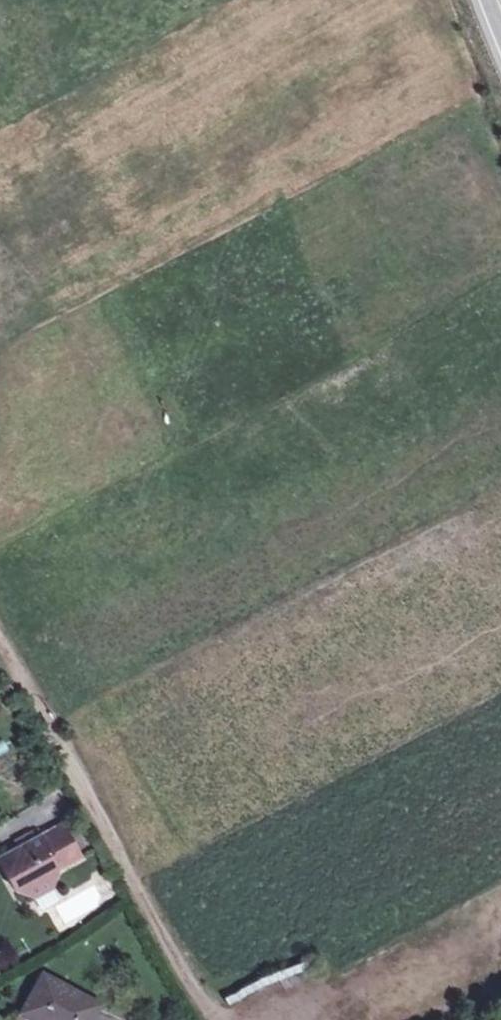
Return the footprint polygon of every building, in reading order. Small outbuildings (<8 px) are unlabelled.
[(17,891),(33,897),(56,884),(61,867),(82,856),(65,825),(0,860),(0,861),(17,891)] [(22,1016),(30,1019),(91,1019),(98,1007),(42,978),(22,1016)]
